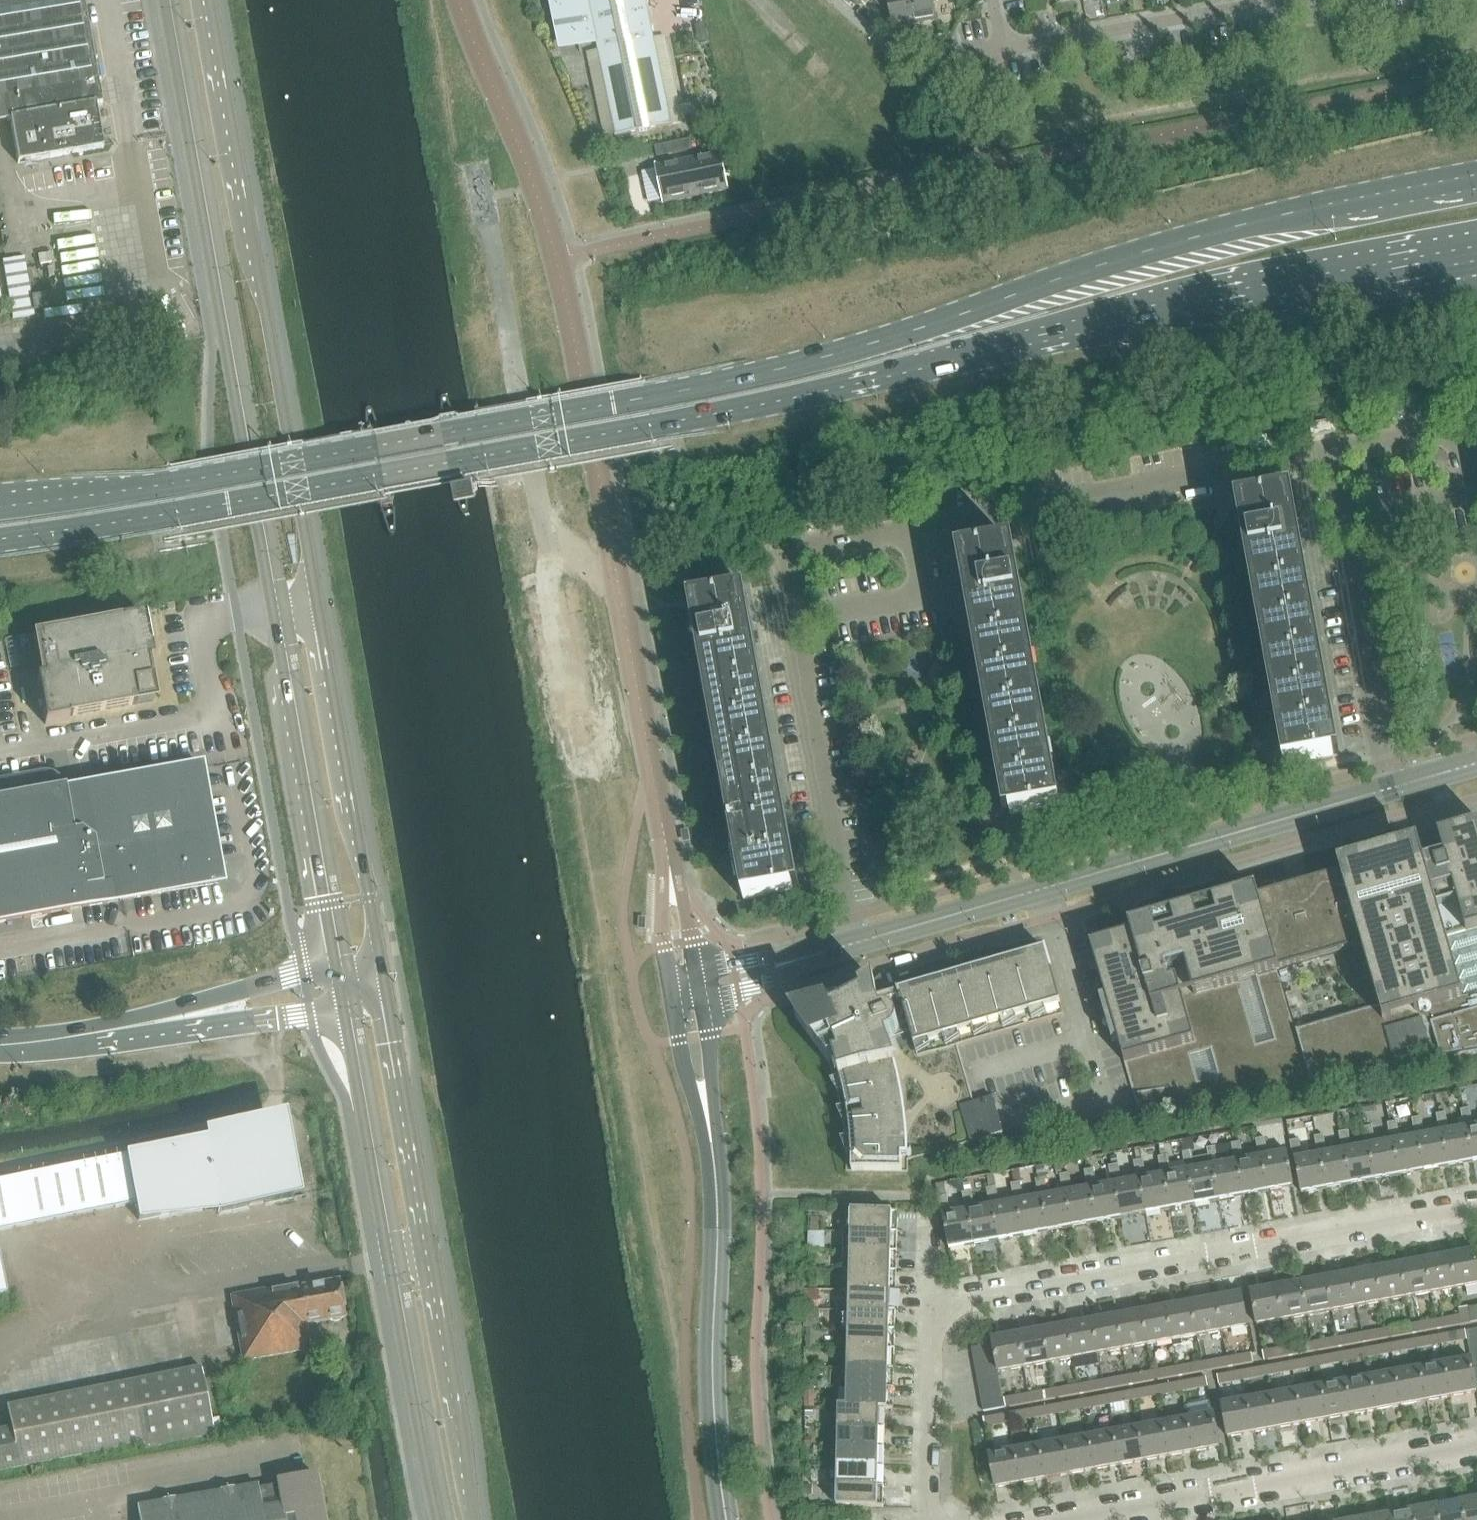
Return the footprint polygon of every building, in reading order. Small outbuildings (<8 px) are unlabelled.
[(7,122),(10,121),(18,164),(72,154),(103,149),(103,147),(100,131),(99,126),(96,106),(102,105),(101,100),(99,85),(98,80),(101,79),(99,64),(95,65),(94,59),(98,58),(95,43),(92,43),(84,0),(0,0),(0,123),(7,122)] [(615,136),(616,137),(673,125),(672,124),(671,124),(646,0),(573,0),(554,4),(563,45),(596,38),(616,136),(615,136)] [(911,0),(878,0),(875,2),(891,16),(893,29),(915,25),(911,0)] [(915,25),(937,21),(934,1),(939,0),(911,0),(915,25)] [(691,140),(671,144),(673,153),(692,149),(691,140)] [(655,167),(663,204),(729,190),(721,154),(655,167)] [(32,296),(34,311),(37,310),(61,306),(60,305),(59,295),(58,292),(32,296)] [(1330,423),(1307,427),(1309,439),(1332,435),(1330,423)] [(1122,467),(1118,450),(1103,453),(1107,470),(1122,467)] [(1236,504),(1283,765),(1284,766),(1334,757),(1286,495),(1236,504)] [(963,554),(1011,816),(1061,807),(1013,545),(963,554)] [(744,900),(800,890),(746,594),(696,603),(690,605),(744,900)] [(146,663),(153,661),(145,617),(121,621),(122,624),(37,640),(44,679),(37,680),(45,725),(69,720),(68,717),(153,702),(146,663)] [(220,883),(199,769),(67,793),(66,787),(0,799),(0,923),(220,883)] [(1440,846),(1440,848),(1412,856),(1412,855),(1412,853),(1349,872),(1349,873),(1350,873),(1350,876),(1343,878),(1342,875),(1343,875),(1342,873),(1091,946),(1124,1062),(1128,1073),(1139,1112),(1311,1081),(1476,1051),(1476,835),(1440,846)] [(874,982),(861,993),(861,994),(863,998),(842,1009),(841,1005),(796,1018),(830,1065),(835,1081),(839,1096),(842,1111),(844,1125),(845,1140),(846,1156),(846,1172),(907,1173),(908,1161),(1003,1133),(1003,1131),(1002,1131),(999,1121),(1000,1121),(998,1114),(997,1114),(996,1108),(996,1107),(993,1097),(974,1103),(957,1045),(1064,1015),(1046,950),(888,995),(888,996),(878,998),(875,982),(874,982)] [(1473,1162),(1476,1161),(1476,1125),(1473,1126),(1470,1109),(1461,1110),(1464,1127),(1467,1127),(1473,1162)] [(1467,1127),(1464,1127),(1448,1130),(1445,1113),(1436,1115),(1439,1132),(1442,1131),(1448,1166),(1473,1162),(1467,1127)] [(1412,1119),(1415,1136),(1418,1136),(1424,1171),(1448,1166),(1442,1131),(1439,1132),(1424,1134),(1421,1118),(1412,1119)] [(1393,1140),(1400,1175),(1424,1171),(1418,1136),(1415,1136),(1400,1139),(1396,1122),(1387,1124),(1390,1141),(1393,1140)] [(221,1212),(294,1197),(282,1136),(267,1126),(126,1155),(126,1156),(0,1182),(0,1231),(135,1203),(139,1220),(219,1204),(221,1212)] [(1393,1140),(1390,1141),(1375,1143),(1372,1127),(1363,1128),(1366,1145),(1369,1145),(1375,1179),(1400,1175),(1393,1140)] [(1339,1133),(1342,1150),(1345,1149),(1351,1184),(1375,1179),(1369,1145),(1366,1145),(1351,1148),(1348,1131),(1339,1133)] [(1314,1137),(1317,1154),(1320,1154),(1327,1188),(1351,1184),(1345,1149),(1342,1150),(1326,1152),(1323,1135),(1314,1137)] [(1262,1156),(1268,1191),(1291,1187),(1285,1152),(1268,1155),(1265,1138),(1256,1140),(1259,1156),(1262,1156)] [(1320,1154),(1317,1154),(1302,1157),(1299,1140),(1290,1142),(1293,1159),(1295,1158),(1301,1193),(1327,1188),(1320,1154)] [(1232,1144),(1235,1161),(1237,1160),(1244,1195),(1268,1191),(1262,1156),(1259,1156),(1244,1159),(1241,1142),(1232,1144)] [(1213,1165),(1219,1200),(1244,1195),(1237,1160),(1235,1161),(1219,1164),(1216,1147),(1207,1148),(1210,1165),(1213,1165)] [(1213,1165),(1210,1165),(1195,1168),(1192,1151),(1183,1153),(1186,1170),(1188,1169),(1195,1204),(1219,1200),(1213,1165)] [(1158,1157),(1161,1174),(1164,1174),(1170,1209),(1195,1204),(1188,1169),(1186,1170),(1171,1173),(1167,1156),(1158,1157)] [(1134,1162),(1137,1179),(1140,1178),(1146,1213),(1170,1209),(1164,1174),(1161,1174),(1146,1177),(1143,1160),(1134,1162)] [(1109,1166),(1112,1183),(1115,1183),(1121,1218),(1146,1213),(1140,1178),(1137,1179),(1122,1182),(1119,1165),(1109,1166)] [(1084,1171),(1088,1188),(1090,1187),(1097,1222),(1121,1218),(1115,1183),(1112,1183),(1097,1186),(1094,1169),(1084,1171)] [(1060,1175),(1063,1192),(1066,1192),(1072,1227),(1097,1222),(1090,1187),(1088,1188),(1072,1191),(1069,1174),(1060,1175)] [(1041,1196),(1048,1231),(1072,1227),(1066,1192),(1063,1192),(1048,1195),(1045,1178),(1036,1180),(1039,1197),(1041,1196)] [(1041,1196),(1039,1197),(1023,1199),(1020,1183),(1011,1184),(1014,1201),(1017,1201),(1023,1236),(1048,1231),(1041,1196)] [(944,1184),(936,1185),(938,1197),(946,1196),(944,1184)] [(987,1189),(990,1206),(993,1205),(999,1240),(1023,1236),(1017,1201),(1014,1201),(999,1204),(996,1187),(987,1189)] [(962,1193),(966,1210),(968,1210),(975,1244),(999,1240),(993,1205),(990,1206),(975,1208),(972,1191),(962,1193)] [(968,1210),(966,1210),(950,1213),(947,1196),(938,1198),(941,1216),(943,1216),(949,1249),(975,1244),(968,1210)] [(898,1233),(898,1212),(852,1211),(851,1232),(898,1233)] [(897,1252),(898,1233),(851,1232),(851,1251),(897,1252)] [(1450,1255),(1456,1289),(1476,1285),(1476,1260),(1475,1250),(1450,1255)] [(851,1251),(850,1271),(897,1272),(897,1252),(851,1251)] [(1456,1289),(1450,1255),(1425,1259),(1431,1293),(1456,1289)] [(1431,1293),(1425,1259),(1400,1264),(1406,1298),(1431,1293)] [(1375,1268),(1382,1302),(1406,1298),(1400,1264),(1375,1268)] [(1375,1268),(1351,1273),(1357,1307),(1382,1302),(1375,1268)] [(850,1271),(850,1290),(896,1291),(897,1272),(850,1271)] [(1351,1273),(1326,1277),(1332,1311),(1357,1307),(1351,1273)] [(1326,1277),(1301,1282),(1307,1316),(1332,1311),(1326,1277)] [(345,1317),(339,1280),(301,1287),(300,1284),(231,1296),(241,1361),(311,1350),(307,1324),(329,1320),(334,1322),(345,1317)] [(1301,1282),(1276,1286),(1283,1320),(1307,1316),(1301,1282)] [(1283,1320),(1276,1286),(1251,1291),(1257,1325),(1283,1320)] [(850,1290),(849,1310),(896,1311),(896,1291),(850,1290)] [(1241,1293),(1216,1298),(1222,1332),(1247,1327),(1241,1293)] [(1216,1298),(1191,1302),(1197,1336),(1222,1332),(1216,1298)] [(1191,1302),(1166,1307),(1172,1341),(1197,1336),(1191,1302)] [(1458,1304),(1460,1315),(1445,1318),(1446,1327),(1471,1323),(1467,1303),(1458,1304)] [(1141,1311),(1148,1345),(1172,1341),(1166,1307),(1141,1311)] [(849,1329),(895,1330),(896,1311),(849,1310),(849,1329)] [(1141,1311),(1117,1316),(1123,1350),(1148,1345),(1141,1311)] [(1117,1316),(1092,1320),(1098,1354),(1123,1350),(1117,1316)] [(1092,1320),(1067,1325),(1073,1359),(1098,1354),(1092,1320)] [(1420,1323),(1422,1332),(1438,1329),(1436,1320),(1420,1323)] [(1395,1327),(1397,1337),(1413,1334),(1411,1324),(1395,1327)] [(1042,1329),(1049,1363),(1073,1359),(1067,1325),(1042,1329)] [(849,1329),(848,1349),(895,1350),(895,1330),(849,1329)] [(1049,1363),(1042,1329),(1018,1334),(1024,1368),(1049,1363)] [(1370,1332),(1372,1341),(1388,1338),(1386,1329),(1370,1332)] [(1466,1331),(1468,1342),(1476,1340),(1476,1329),(1466,1331)] [(1440,1335),(1442,1344),(1458,1341),(1456,1332),(1440,1335)] [(1346,1336),(1347,1346),(1363,1343),(1362,1333),(1346,1336)] [(1024,1368),(1018,1334),(992,1338),(993,1344),(995,1355),(997,1365),(998,1372),(1024,1368)] [(1415,1340),(1417,1349),(1433,1346),(1431,1337),(1415,1340)] [(1321,1341),(1322,1350),(1339,1347),(1337,1338),(1321,1341)] [(1468,1342),(1470,1352),(1476,1351),(1476,1340),(1468,1342)] [(1391,1344),(1392,1353),(1408,1350),(1407,1341),(1391,1344)] [(1296,1345),(1298,1355),(1314,1352),(1312,1343),(1296,1345)] [(993,1344),(971,1348),(973,1358),(995,1355),(993,1344)] [(1366,1349),(1367,1358),(1384,1355),(1382,1346),(1366,1349)] [(1271,1350),(1273,1359),(1289,1356),(1287,1347),(1271,1350)] [(848,1349),(848,1368),(894,1369),(895,1350),(848,1349)] [(1341,1353),(1343,1362),(1359,1359),(1357,1350),(1341,1353)] [(1235,1357),(1237,1366),(1253,1363),(1252,1354),(1235,1357)] [(995,1355),(973,1358),(974,1361),(975,1369),(997,1365),(995,1355)] [(1316,1358),(1318,1367),(1334,1364),(1333,1355),(1316,1358)] [(1211,1361),(1212,1370),(1229,1367),(1227,1358),(1211,1361)] [(1471,1358),(1445,1363),(1451,1397),(1476,1392),(1475,1384),(1474,1373),(1472,1363),(1471,1358)] [(1292,1362),(1293,1371),(1309,1368),(1308,1359),(1292,1362)] [(1186,1366),(1188,1375),(1204,1372),(1202,1363),(1186,1366)] [(1420,1367),(1427,1401),(1451,1397),(1445,1363),(1420,1367)] [(1267,1367),(1269,1376),(1285,1373),(1283,1364),(1267,1367)] [(997,1365),(975,1369),(976,1373),(977,1380),(999,1376),(998,1372),(997,1365)] [(0,1430),(0,1471),(141,1443),(142,1448),(213,1434),(199,1367),(5,1407),(9,1428),(0,1430)] [(1161,1370),(1163,1379),(1179,1376),(1177,1367),(1161,1370)] [(1420,1367),(1396,1372),(1402,1406),(1427,1401),(1420,1367)] [(848,1368),(847,1388),(894,1389),(894,1369),(848,1368)] [(1242,1371),(1244,1380),(1260,1377),(1258,1368),(1242,1371)] [(1136,1375),(1138,1384),(1154,1381),(1153,1372),(1136,1375)] [(1396,1372),(1371,1376),(1377,1410),(1402,1406),(1396,1372)] [(1217,1376),(1219,1385),(1235,1382),(1234,1373),(1217,1376)] [(999,1376),(977,1380),(978,1386),(979,1390),(1001,1386),(1000,1382),(999,1376)] [(1112,1379),(1113,1388),(1130,1385),(1128,1376),(1112,1379)] [(1371,1376),(1346,1381),(1352,1415),(1377,1410),(1371,1376)] [(1181,1382),(1183,1391),(1199,1388),(1197,1379),(1181,1382)] [(1087,1384),(1089,1393),(1105,1390),(1103,1381),(1087,1384)] [(1346,1381),(1321,1385),(1328,1419),(1352,1415),(1346,1381)] [(1156,1387),(1158,1396),(1174,1393),(1173,1384),(1156,1387)] [(1062,1388),(1064,1397),(1080,1394),(1078,1385),(1062,1388)] [(1321,1385),(1297,1390),(1303,1424),(1328,1419),(1321,1385)] [(1001,1386),(979,1390),(981,1399),(981,1401),(1003,1397),(1003,1395),(1001,1386)] [(847,1388),(847,1407),(847,1408),(886,1409),(894,1409),(894,1389),(847,1388)] [(1132,1391),(1133,1400),(1149,1397),(1148,1388),(1132,1391)] [(1041,1392),(1043,1401),(1055,1399),(1054,1390),(1041,1392)] [(1272,1394),(1278,1428),(1303,1424),(1297,1390),(1272,1394)] [(1107,1396),(1109,1405),(1125,1402),(1123,1393),(1107,1396)] [(1013,1397),(1015,1406),(1031,1403),(1029,1394),(1013,1397)] [(1272,1394),(1247,1399),(1254,1433),(1278,1428),(1272,1394)] [(1003,1397),(981,1401),(983,1412),(1005,1408),(1003,1397)] [(1082,1400),(1084,1409),(1100,1406),(1098,1397),(1082,1400)] [(1254,1433),(1247,1399),(1222,1404),(1228,1438),(1254,1433)] [(1057,1405),(1059,1414),(1075,1411),(1074,1402),(1057,1405)] [(1033,1409),(1034,1418),(1051,1415),(1049,1406),(1033,1409)] [(885,1429),(886,1409),(847,1408),(839,1407),(839,1427),(885,1429)] [(1008,1414),(1010,1423),(1026,1420),(1024,1411),(1008,1414)] [(1214,1413),(1188,1418),(1194,1452),(1220,1447),(1214,1413)] [(1001,1424),(999,1415),(983,1418),(985,1427),(1001,1424)] [(1163,1422),(1170,1456),(1194,1452),(1188,1418),(1163,1422)] [(1163,1422),(1139,1427),(1145,1461),(1170,1456),(1163,1422)] [(885,1448),(885,1429),(839,1427),(838,1447),(885,1448)] [(1114,1431),(1120,1466),(1145,1461),(1139,1427),(1114,1431)] [(1120,1466),(1114,1431),(1089,1436),(1095,1470),(1120,1466)] [(1089,1436),(1064,1440),(1071,1475),(1095,1470),(1089,1436)] [(1040,1445),(1046,1479),(1071,1475),(1064,1440),(1040,1445)] [(1046,1479),(1040,1445),(1015,1450),(1021,1484),(1046,1479)] [(884,1468),(885,1448),(838,1447),(838,1466),(884,1468)] [(1015,1450),(989,1454),(996,1488),(1021,1484),(1015,1450)] [(884,1487),(884,1468),(838,1466),(837,1486),(884,1487)] [(136,1506),(138,1519),(322,1519),(314,1475),(276,1481),(277,1485),(257,1489),(256,1485),(136,1506)] [(883,1508),(884,1487),(837,1486),(837,1506),(883,1508)] [(1461,1501),(1465,1519),(1476,1519),(1476,1498),(1461,1501)] [(1461,1501),(1437,1505),(1440,1519),(1465,1519),(1461,1501)] [(1437,1505),(1412,1509),(1414,1519),(1440,1519),(1437,1505)] [(1388,1514),(1389,1519),(1414,1519),(1412,1509),(1388,1514)]
